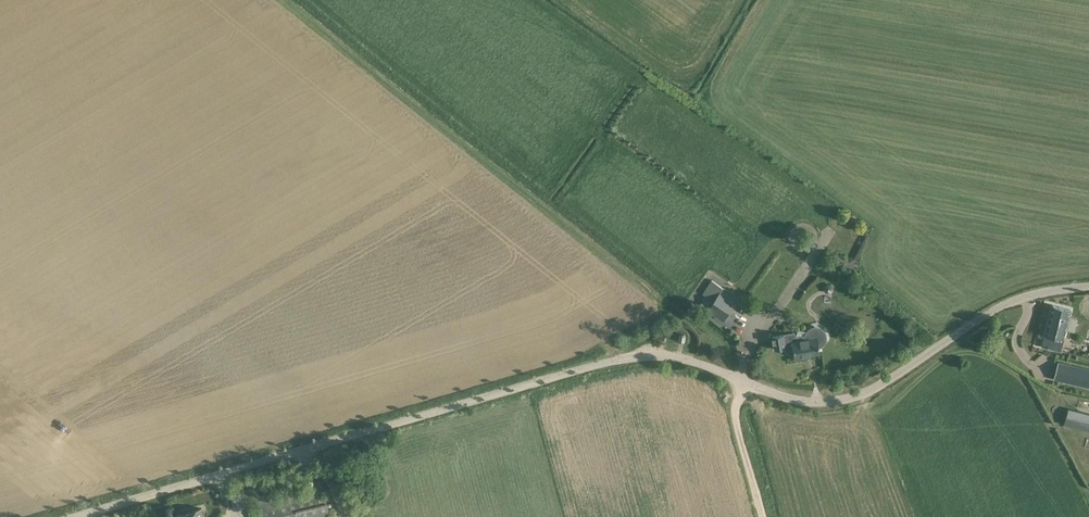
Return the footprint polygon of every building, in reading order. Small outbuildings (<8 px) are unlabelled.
[(723,288),(710,280),(702,293),(705,296),(699,305),(723,321),(733,306),(718,296),(723,288)] [(1071,310),(1053,305),(1042,347),(1060,352),(1071,310)] [(818,326),(815,326),(813,326),(811,327),(809,328),(808,330),(806,333),(806,335),(796,337),(795,333),(773,336),(775,350),(793,347),(795,358),(807,356),(806,353),(819,351),(818,348),(822,346),(824,345),(825,344),(827,341),(828,337),(827,334),(826,331),(824,329),(822,328),(820,327),(818,326)] [(1058,362),(1054,380),(1088,388),(1088,369),(1058,362)] [(1069,409),(1065,424),(1088,430),(1088,414),(1069,409)] [(321,478),(256,496),(262,516),(331,516),(321,478)]
